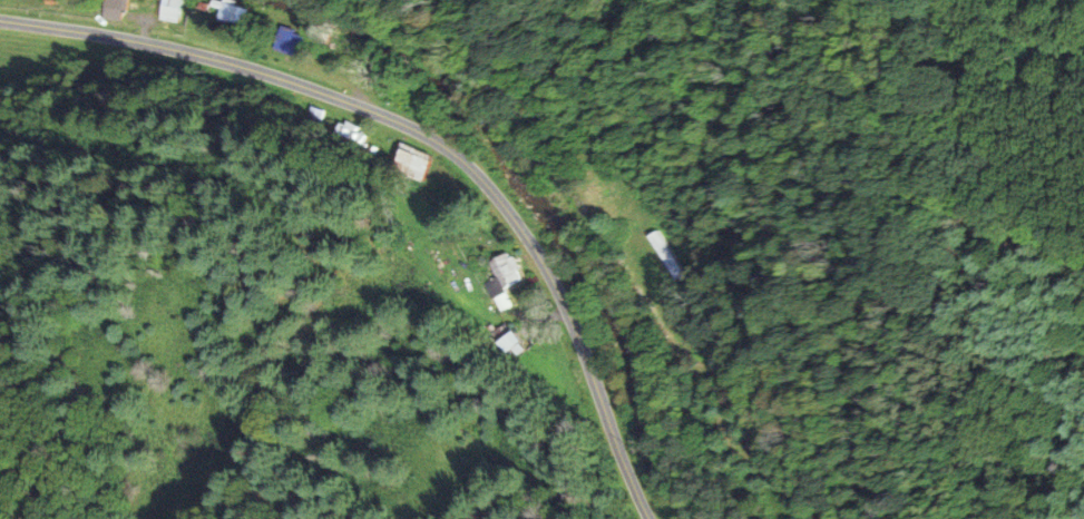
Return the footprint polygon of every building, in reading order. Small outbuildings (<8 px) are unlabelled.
[(121,0),(99,0),(99,20),(121,20),(121,0)] [(179,0),(159,0),(155,20),(173,24),(179,0)] [(240,4),(214,7),(216,26),(242,23),(240,4)] [(300,43),(288,39),(290,31),(276,28),(271,48),(297,55),(300,43)] [(429,158),(399,144),(388,170),(418,183),(429,158)] [(643,235),(669,284),(679,279),(653,230),(643,235)] [(504,354),(517,342),(507,331),(494,342),(504,354)]
